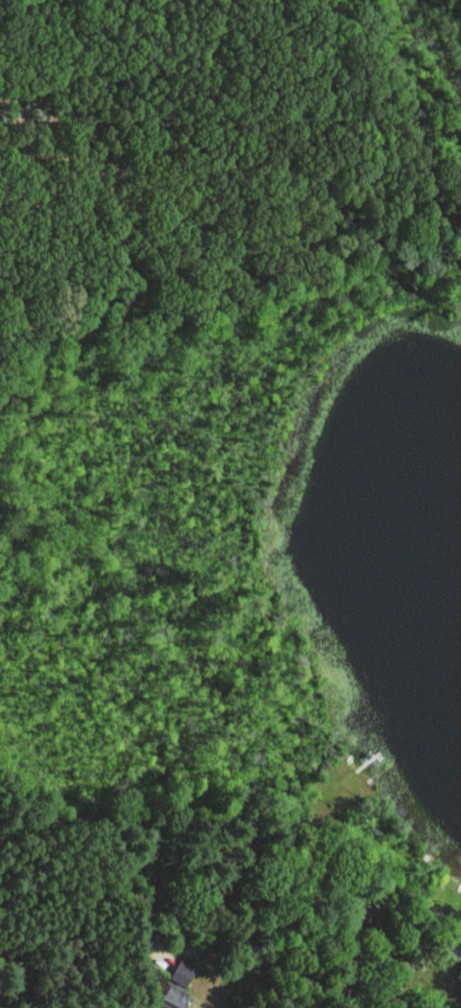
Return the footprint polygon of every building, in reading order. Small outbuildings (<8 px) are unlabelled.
[(449,937),(441,954),(460,964),(460,943),(449,937)] [(198,970),(179,960),(156,1004),(164,1007),(179,1007),(198,970)]
